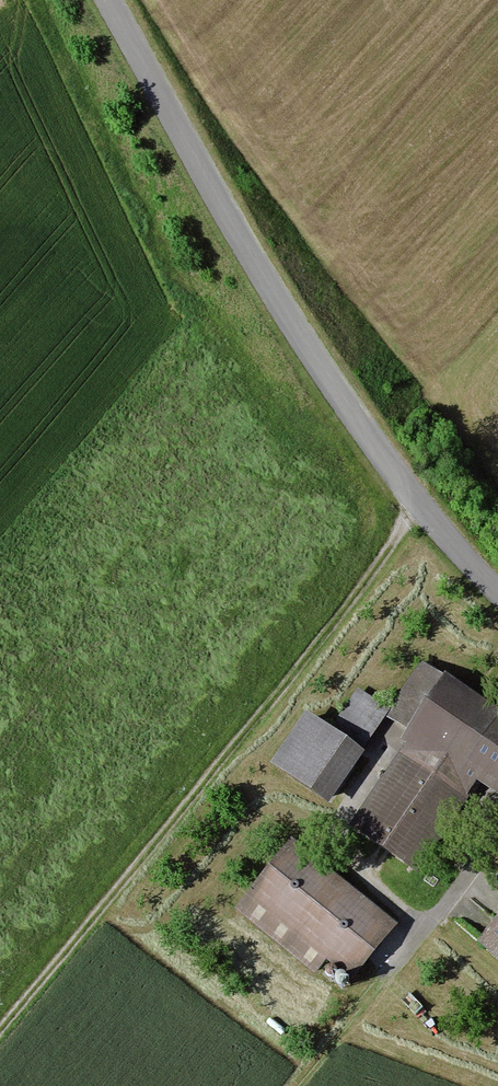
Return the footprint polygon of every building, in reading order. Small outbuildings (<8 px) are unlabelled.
[(426,657),(389,713),(412,728),(349,821),(415,865),(478,771),(497,784),(497,705),(426,657)] [(273,757),(326,795),(390,706),(359,684),(332,722),(309,706),(273,757)] [(238,895),(341,978),(392,915),(289,832),(238,895)] [(497,950),(497,911),(479,933),(497,950)]
